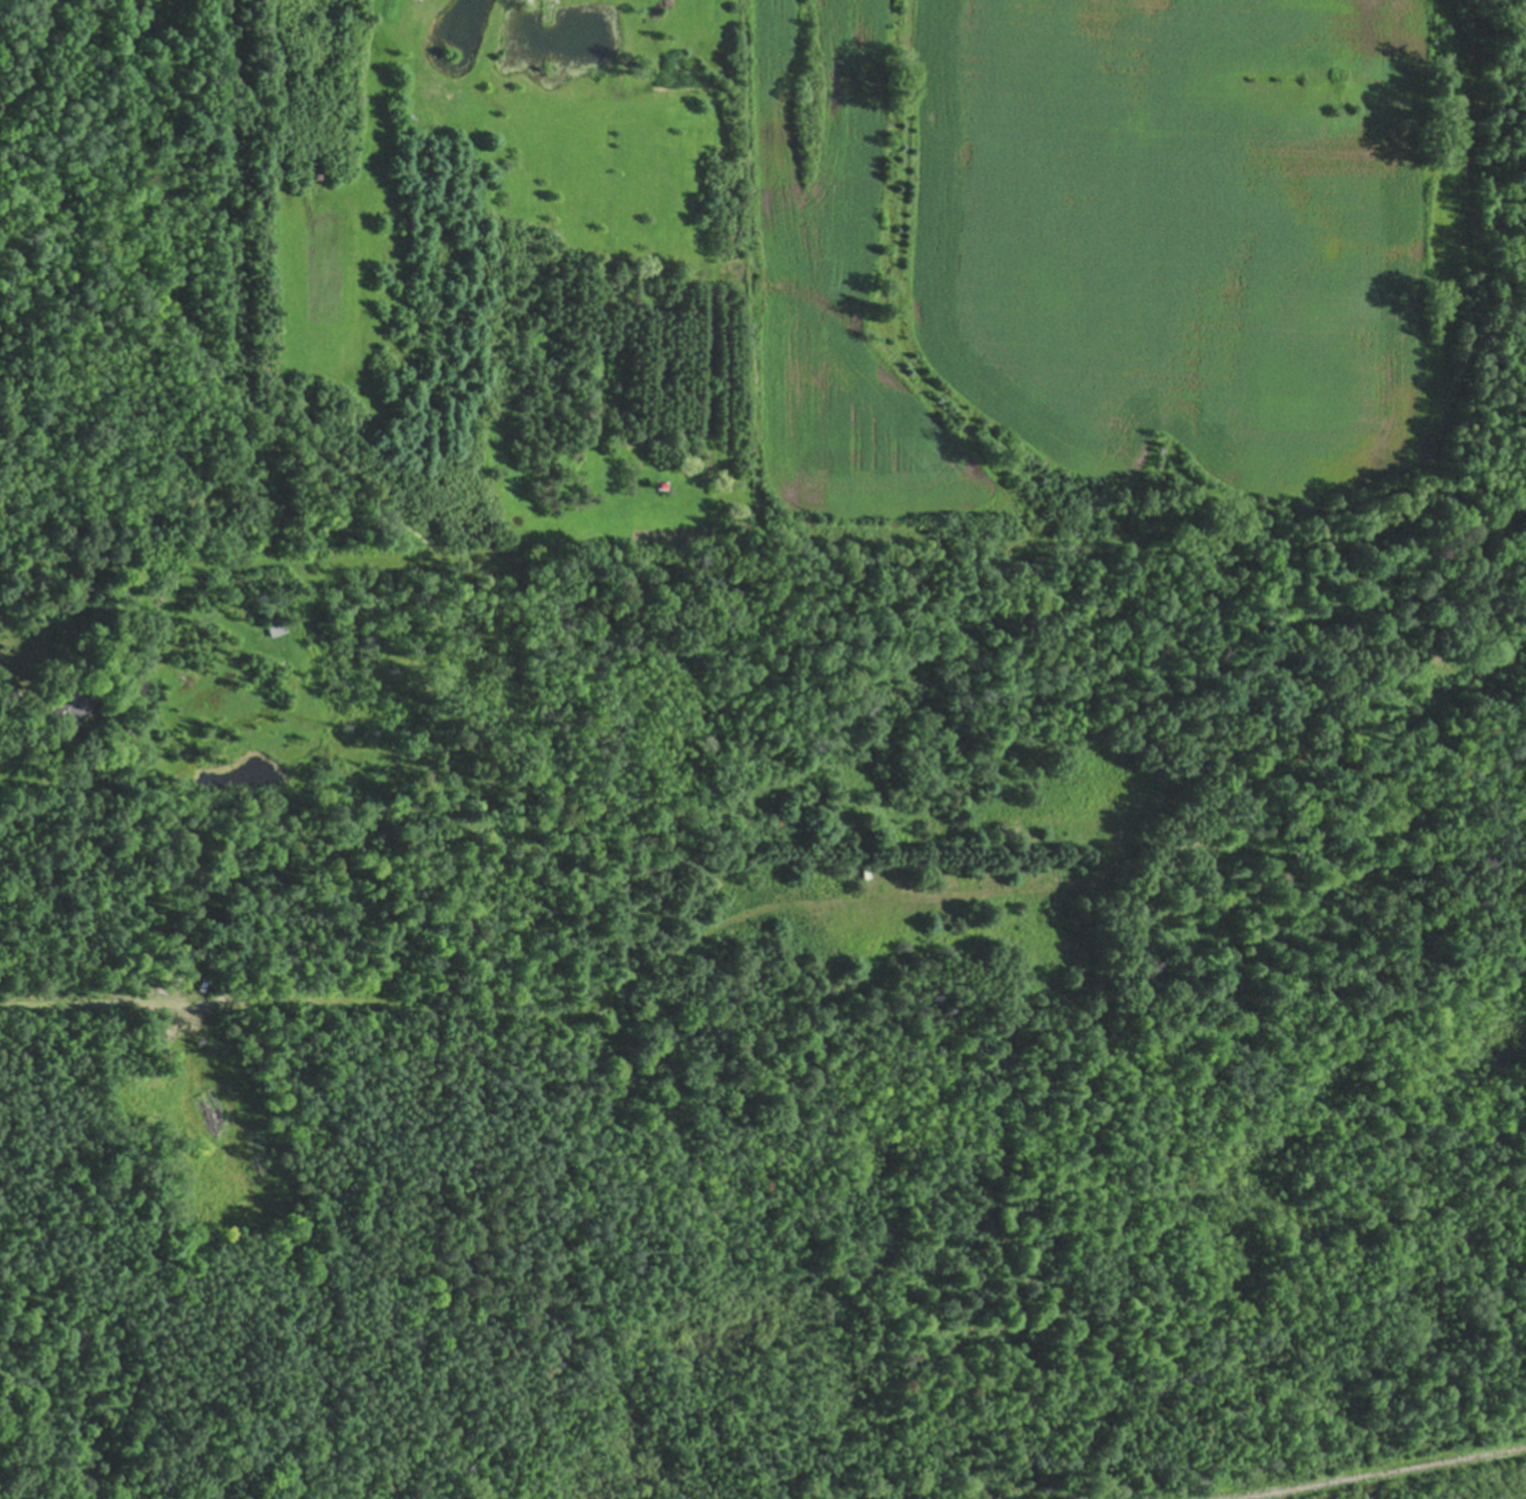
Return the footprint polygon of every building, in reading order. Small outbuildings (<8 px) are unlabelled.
[(286,629),(271,634),(267,625),(283,619),(286,629)] [(93,696),(84,715),(83,715),(79,724),(68,720),(65,728),(46,719),(53,701),(47,699),(55,680),(93,696)] [(206,978),(203,989),(198,988),(201,976),(206,978)]
